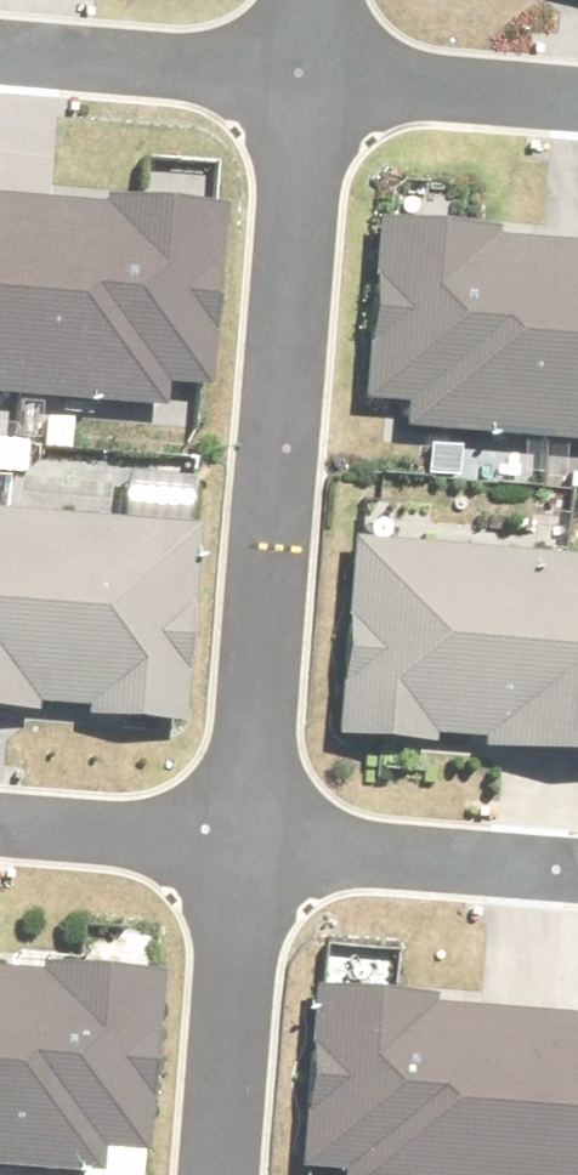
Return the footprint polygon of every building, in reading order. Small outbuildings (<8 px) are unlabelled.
[(0,196),(0,401),(208,419),(226,216),(0,196)] [(393,220),(379,413),(577,428),(577,234),(393,220)] [(0,487),(0,711),(171,724),(188,502),(0,487)] [(363,522),(349,741),(577,756),(577,536),(363,522)] [(0,962),(0,1174),(153,1174),(170,977),(0,962)] [(327,996),(312,1174),(577,1174),(577,1017),(327,996)]
